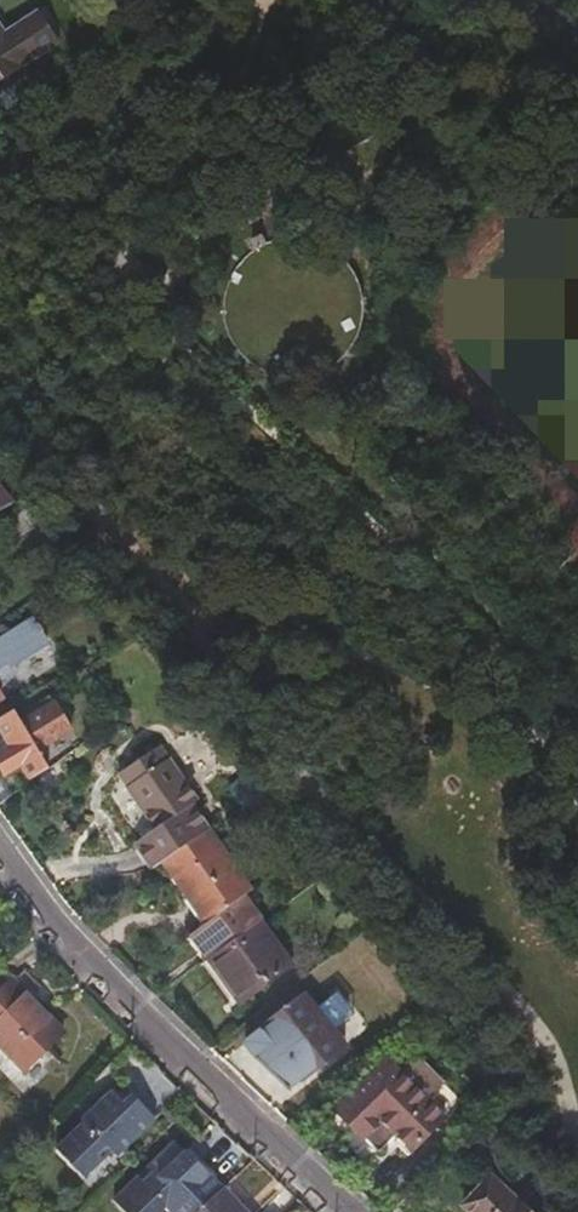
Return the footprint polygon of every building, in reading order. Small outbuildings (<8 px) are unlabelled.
[(27,74),(62,54),(43,20),(8,40),(0,26),(0,89),(27,74)] [(461,383),(472,401),(482,412),(577,503),(577,497),(486,409),(476,398),(466,381),(458,363),(454,347),(453,330),(453,316),(456,298),(462,282),(470,266),(481,252),(490,242),(501,232),(577,177),(577,171),(498,229),(486,238),(477,248),(465,264),(457,280),(452,297),(448,315),(448,331),(450,348),(453,364),(461,383)] [(544,258),(571,295),(577,290),(577,233),(544,258)] [(287,378),(296,378),(306,377),(315,374),(324,370),(332,365),(340,359),(346,352),(352,344),(356,335),(359,326),(361,317),(361,307),(360,297),(358,288),(354,279),(350,270),(344,263),(337,256),(329,250),(320,246),(311,242),(302,240),(292,240),(283,240),(273,242),(264,245),(255,250),(248,255),(241,262),(235,270),(230,278),(226,287),(224,296),(223,306),(223,316),(224,325),(227,335),(232,343),(237,351),(243,358),(251,365),(259,370),(268,374),(277,377),(287,378)] [(569,348),(577,357),(577,339),(569,348)] [(8,547),(47,522),(35,504),(5,523),(12,533),(3,539),(8,547)] [(4,682),(0,676),(51,645),(45,635),(48,633),(42,625),(40,627),(34,620),(0,644),(0,685),(4,682)] [(0,718),(0,732),(4,738),(8,746),(2,749),(0,751),(0,768),(4,774),(20,764),(28,779),(46,766),(36,749),(35,747),(37,745),(39,747),(63,733),(59,726),(66,722),(53,701),(22,720),(23,722),(20,724),(19,721),(12,710),(0,718)] [(2,749),(8,746),(4,738),(0,740),(0,746),(2,749)] [(133,845),(151,871),(162,863),(207,832),(190,808),(196,802),(157,747),(127,768),(135,779),(124,787),(153,830),(133,845)] [(116,776),(124,787),(135,779),(127,768),(116,776)] [(243,807),(252,801),(263,794),(246,774),(228,787),(243,807)] [(267,822),(277,814),(263,794),(252,801),(267,822)] [(230,907),(250,893),(207,832),(162,863),(204,925),(230,907)] [(189,936),(207,961),(248,931),(230,907),(204,925),(189,936)] [(248,931),(207,961),(240,1008),(292,971),(258,924),(248,931)] [(9,983),(0,992),(0,1048),(24,1074),(61,1039),(9,983)] [(297,1082),(342,1048),(304,997),(258,1031),(297,1082)] [(409,1153),(441,1120),(398,1078),(384,1063),(333,1114),(360,1142),(379,1123),(409,1153)] [(490,1177),(461,1206),(467,1211),(526,1211),(490,1177)] [(218,1189),(194,1211),(240,1211),(218,1189)]
